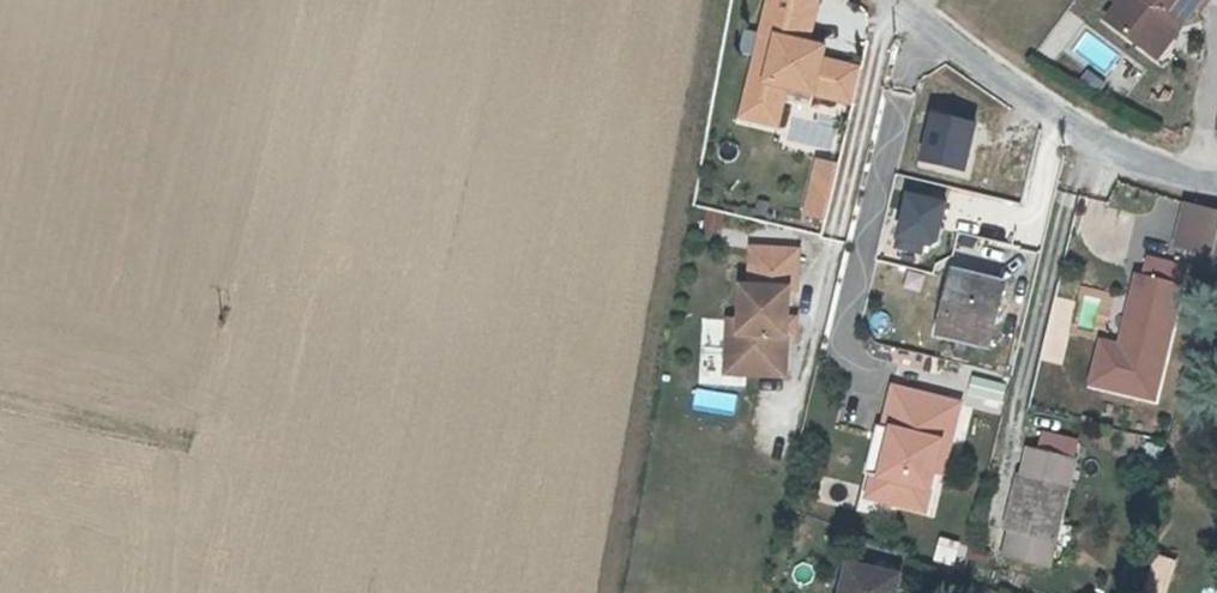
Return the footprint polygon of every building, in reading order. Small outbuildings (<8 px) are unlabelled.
[(851,95),(857,68),(804,56),(806,44),(803,43),(813,0),(764,0),(740,108),(775,117),(779,102),(782,87),(810,93),(831,98),(832,90),(851,95)] [(1176,35),(1203,0),(1119,0),(1112,7),(1099,24),(1137,54),(1160,23),(1176,35)] [(1152,66),(1176,35),(1160,23),(1137,54),(1152,66)] [(804,56),(818,59),(821,47),(806,44),(804,56)] [(810,93),(782,87),(779,102),(807,108),(810,93)] [(831,98),(849,103),(851,95),(832,90),(831,98)] [(775,117),(740,108),(738,117),(774,125),(775,117)] [(823,219),(832,161),(809,157),(799,216),(823,219)] [(1201,275),(1216,279),(1216,208),(1201,275)] [(794,250),(748,249),(746,288),(738,287),(737,321),(735,366),(783,368),(784,339),(785,321),(786,291),(793,290),(794,250)] [(1181,259),(1145,251),(1141,269),(1133,268),(1128,290),(1130,291),(1119,339),(1159,349),(1181,259)] [(952,277),(938,335),(984,346),(997,286),(952,277)] [(783,368),(735,366),(735,375),(783,377),(783,368)] [(1003,383),(968,376),(964,394),(999,402),(1003,383)] [(955,404),(890,389),(880,429),(886,432),(877,477),(871,475),(871,477),(866,498),(923,511),(937,443),(946,445),(955,404)] [(880,429),(874,427),(862,475),(871,477),(871,475),(877,477),(886,432),(880,431),(880,429)] [(1049,550),(1067,468),(1021,457),(1015,483),(1011,482),(998,537),(1003,538),(1049,550)] [(1049,550),(1003,538),(997,565),(1043,575),(1049,550)] [(953,550),(935,546),(931,568),(948,572),(953,550)] [(1141,592),(1166,592),(1172,559),(1148,555),(1141,592)] [(897,588),(846,576),(843,592),(896,592),(897,588)]
